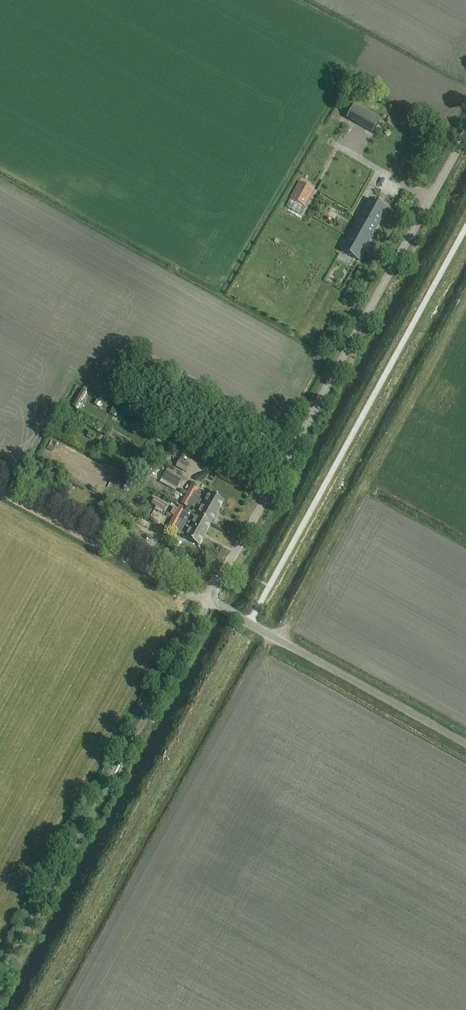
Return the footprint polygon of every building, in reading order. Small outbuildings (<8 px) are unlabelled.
[(355,124),(363,109),(355,105),(346,119),(355,124)] [(290,199),(305,207),(314,190),(299,182),(290,199)] [(388,209),(369,199),(340,251),(358,261),(388,209)] [(87,392),(83,390),(72,407),(76,410),(87,392)] [(110,414),(122,421),(126,413),(114,407),(110,414)] [(176,467),(185,473),(190,465),(180,460),(176,467)] [(182,480),(181,479),(167,472),(162,481),(177,489),(182,480)] [(186,495),(217,513),(224,502),(210,494),(207,499),(196,493),(197,490),(191,487),(186,495)] [(211,524),(217,513),(186,495),(181,505),(187,508),(188,506),(194,509),(192,513),(197,516),(197,517),(211,524)] [(154,498),(154,499),(152,497),(149,503),(151,504),(156,507),(155,510),(153,509),(149,516),(158,521),(166,505),(154,498)] [(175,530),(180,521),(174,517),(168,527),(175,530)] [(205,535),(211,524),(197,517),(191,527),(205,535)] [(152,532),(156,526),(142,519),(139,524),(152,532)] [(205,535),(191,527),(187,525),(180,536),(199,547),(205,535)]
